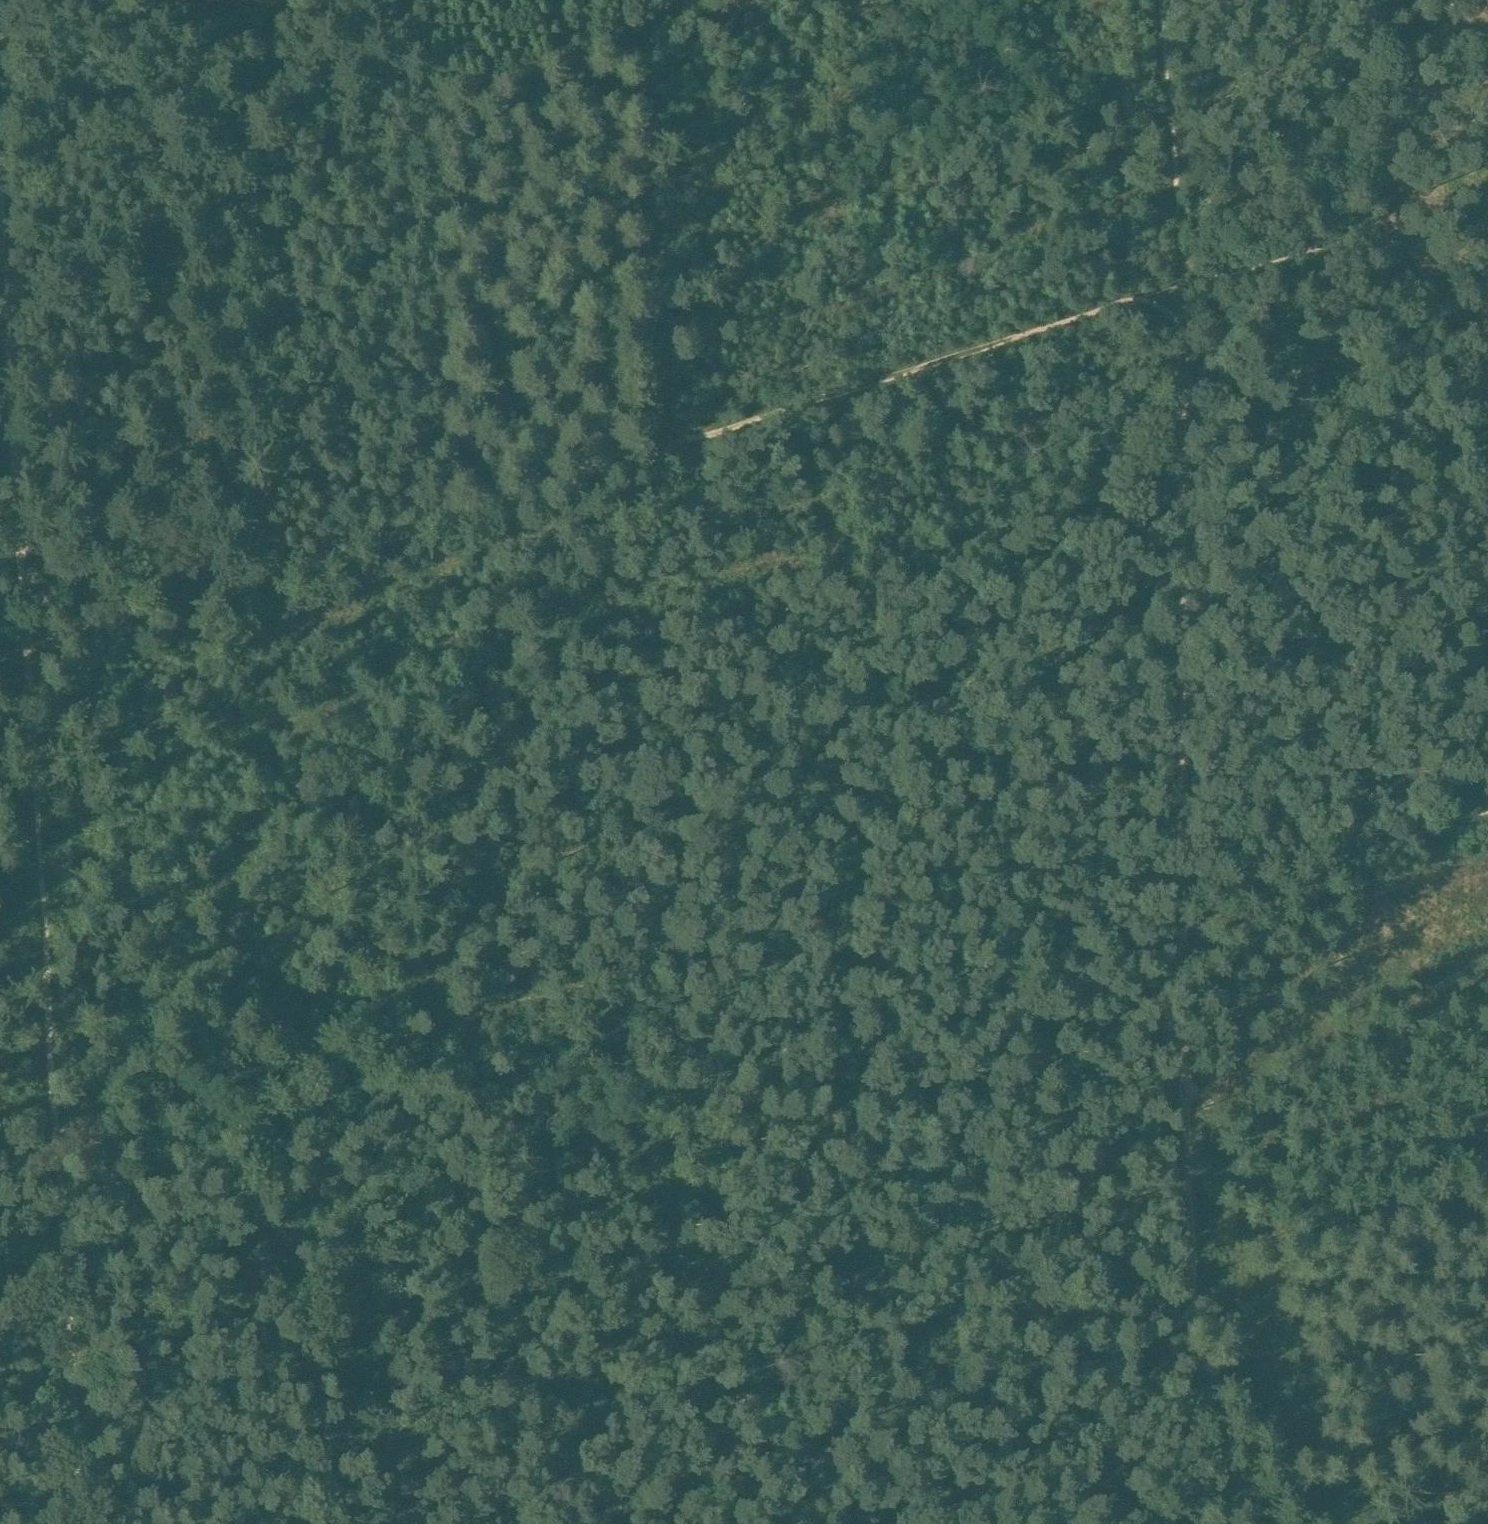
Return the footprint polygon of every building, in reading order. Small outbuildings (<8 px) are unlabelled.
[(358,1315),(338,1322),(341,1331),(361,1324),(358,1315)]
